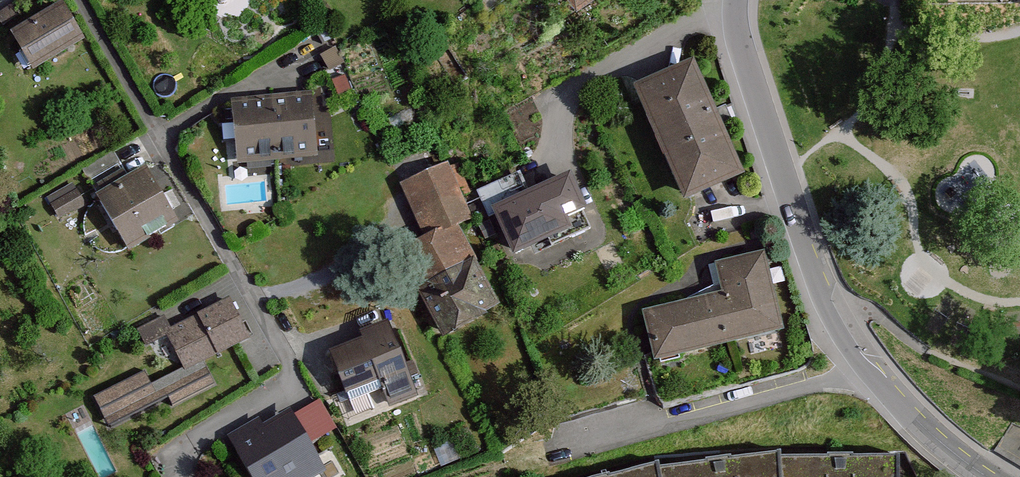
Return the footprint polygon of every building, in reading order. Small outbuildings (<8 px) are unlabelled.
[(16,31),(37,68),(89,39),(68,2),(16,31)] [(622,82),(670,194),(731,168),(683,56),(622,82)] [(313,99),(235,105),(239,166),(318,160),(313,99)] [(101,194),(132,250),(186,221),(155,165),(101,194)] [(480,201),(500,251),(563,225),(557,211),(575,204),(561,168),(480,201)] [(470,220),(449,171),(405,190),(426,239),(470,220)] [(51,204),(60,220),(85,207),(76,191),(51,204)] [(404,258),(439,335),(495,310),(459,233),(404,258)] [(631,308),(642,353),(774,321),(756,248),(702,260),(709,289),(631,308)] [(173,335),(164,318),(137,332),(152,361),(173,350),(183,369),(186,375),(203,366),(249,342),(231,305),(173,335)] [(372,376),(384,408),(417,396),(388,320),(358,331),(363,344),(334,355),(345,386),(372,376)] [(144,375),(94,400),(108,429),(168,399),(172,406),(213,385),(203,366),(186,375),(183,369),(151,387),(144,375)] [(310,396),(282,411),(297,439),(325,424),(310,396)] [(240,476),(292,476),(310,467),(297,439),(282,411),(280,406),(251,421),(249,416),(217,433),(240,476)] [(995,450),(1019,465),(1019,427),(1012,423),(995,450)] [(643,463),(643,476),(763,476),(764,452),(765,446),(643,463)] [(764,452),(763,476),(882,476),(884,450),(764,452)] [(643,463),(642,456),(563,476),(643,476),(643,463)]
